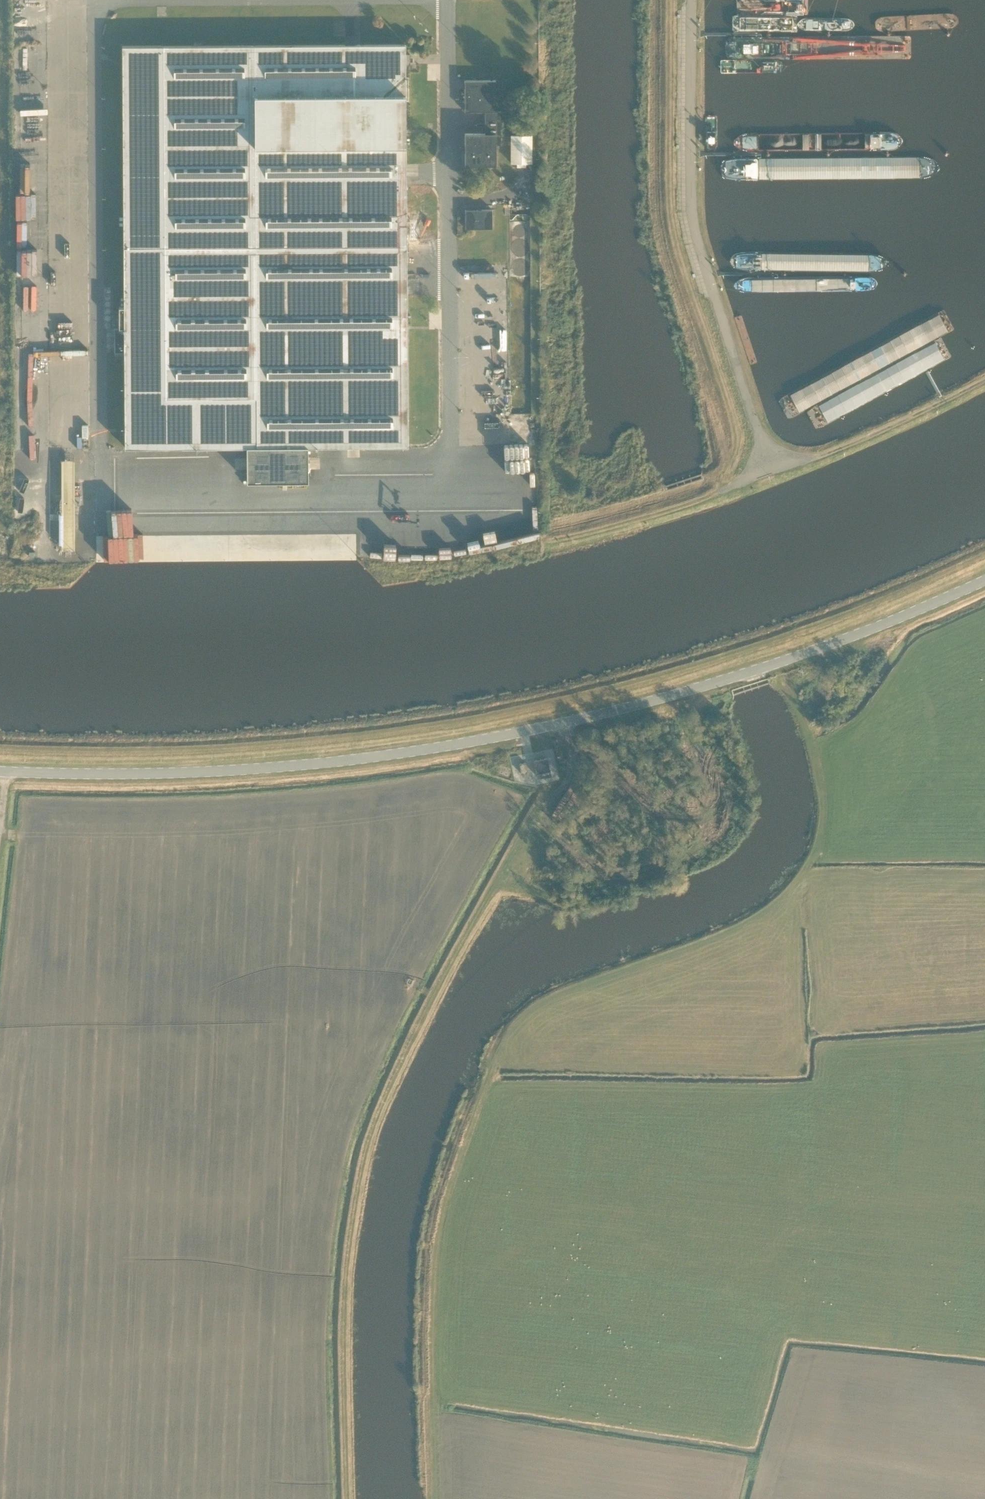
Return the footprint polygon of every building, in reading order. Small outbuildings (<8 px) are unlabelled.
[(407,445),(405,42),(122,44),(124,306),(119,306),(119,327),(115,327),(115,351),(124,351),(125,447),(247,445),(247,481),(309,481),(308,446),(407,445)] [(496,78),(464,78),(464,110),(484,110),(484,132),(464,132),(464,164),(496,164),(496,144),(500,144),(500,110),(496,110),(496,78)] [(517,163),(517,166),(526,166),(526,163),(532,163),(532,134),(510,134),(511,163),(517,163)] [(465,228),(492,228),(492,210),(465,210),(465,228)] [(534,759),(538,777),(551,774),(547,757),(534,759)]
